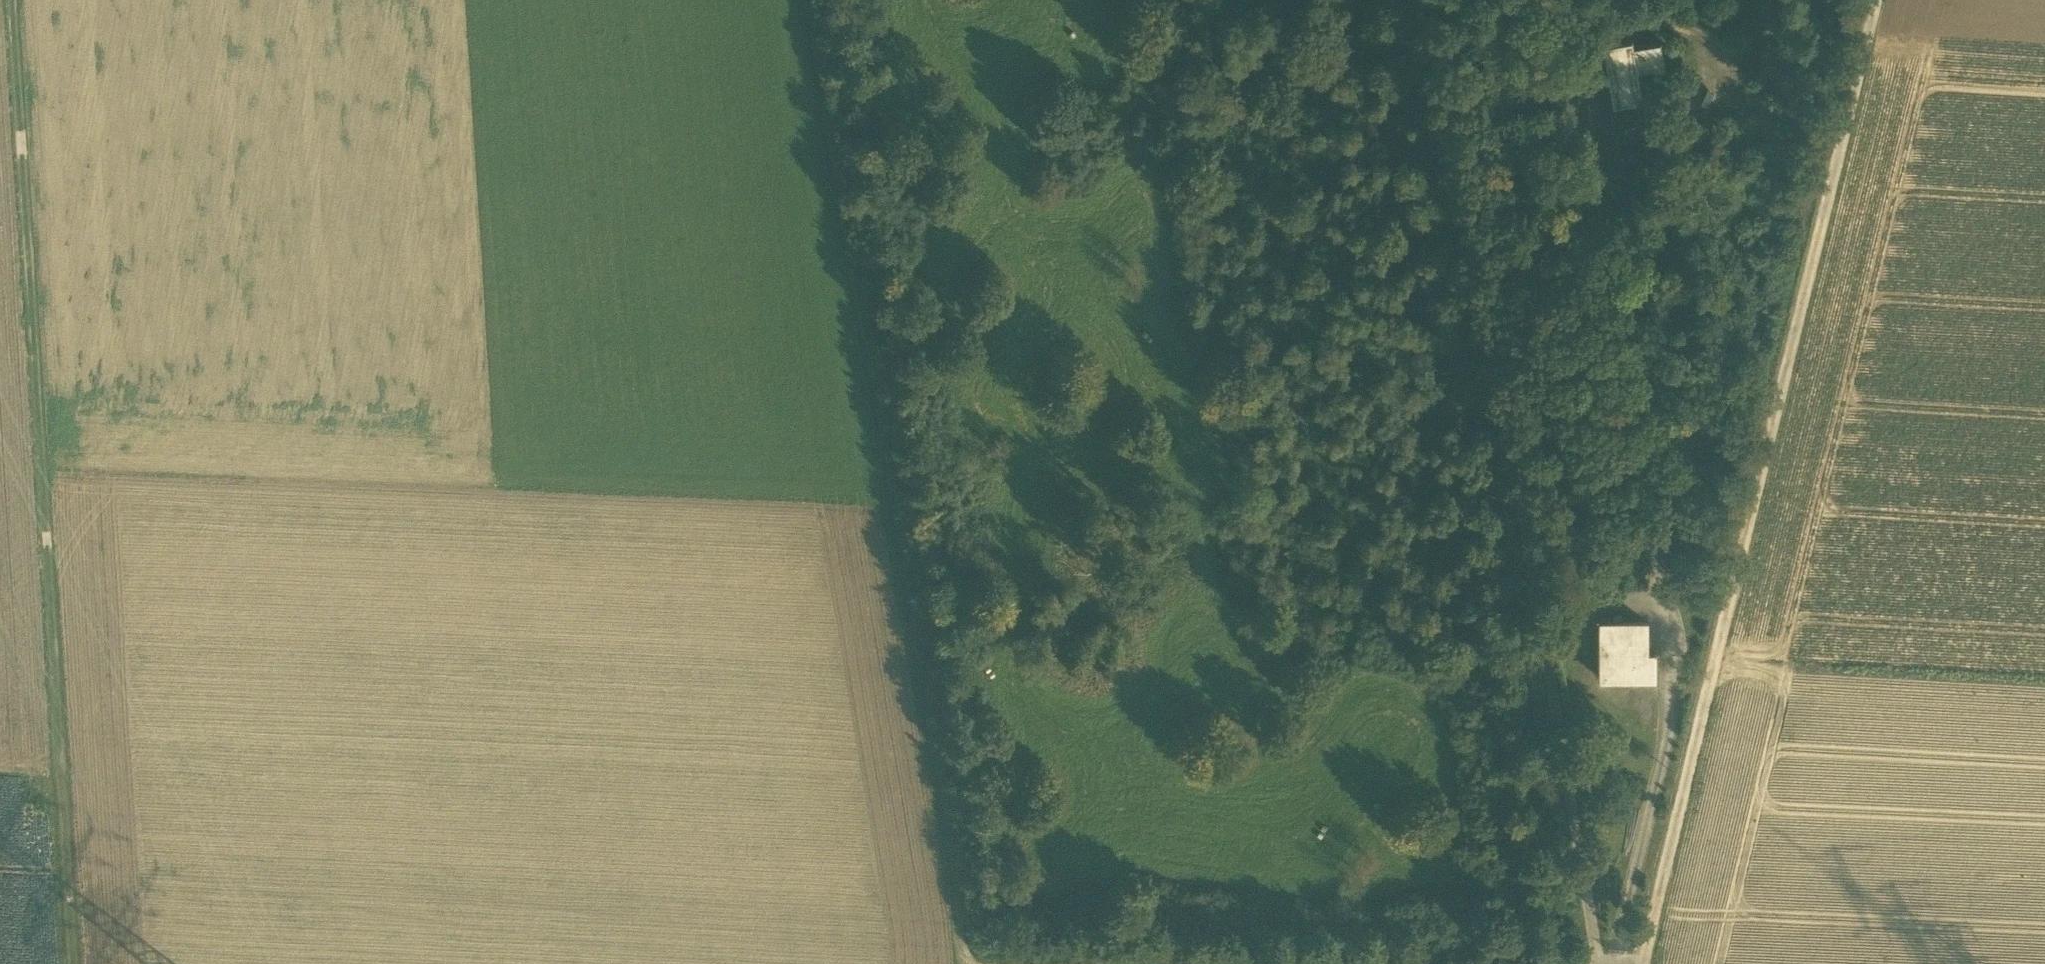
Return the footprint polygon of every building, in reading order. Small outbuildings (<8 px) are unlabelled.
[(1633,38),(1604,43),(1614,103),(1643,98),(1639,71),(1666,66),(1662,41),(1634,45),(1633,38)] [(1645,174),(1635,126),(1617,130),(1626,177),(1645,174)] [(1647,623),(1602,622),(1601,679),(1656,680),(1656,654),(1647,654),(1647,623)]
